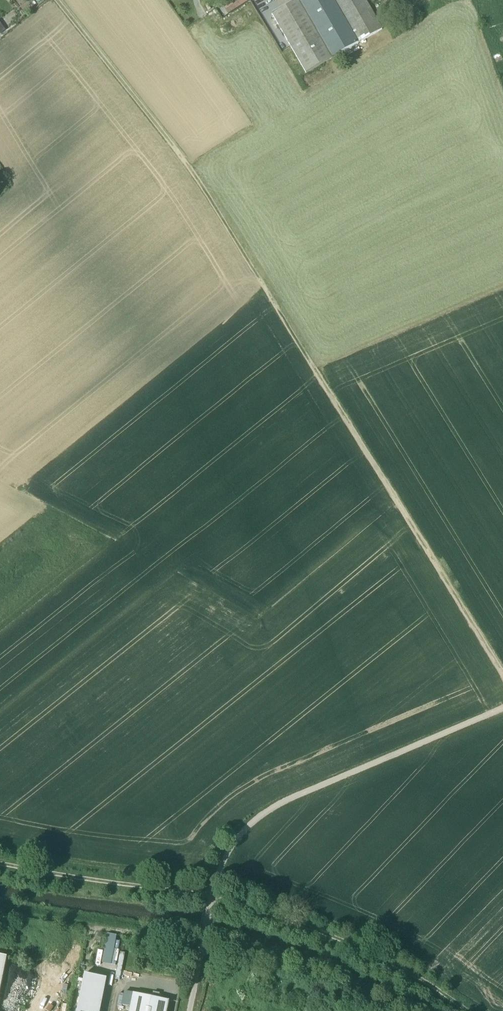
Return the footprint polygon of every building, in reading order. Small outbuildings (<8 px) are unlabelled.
[(249,1),(249,0),(229,0),(222,4),(228,14),(249,1)] [(272,15),(306,74),(382,30),(365,0),(298,0),(272,15)] [(119,964),(119,940),(116,940),(117,934),(105,934),(104,964),(119,964)] [(85,975),(78,1010),(100,1010),(106,979),(85,975)] [(122,1006),(131,1007),(134,994),(125,992),(122,1006)] [(169,1001),(158,999),(152,998),(134,994),(131,1007),(130,1010),(167,1010),(169,1001)]
